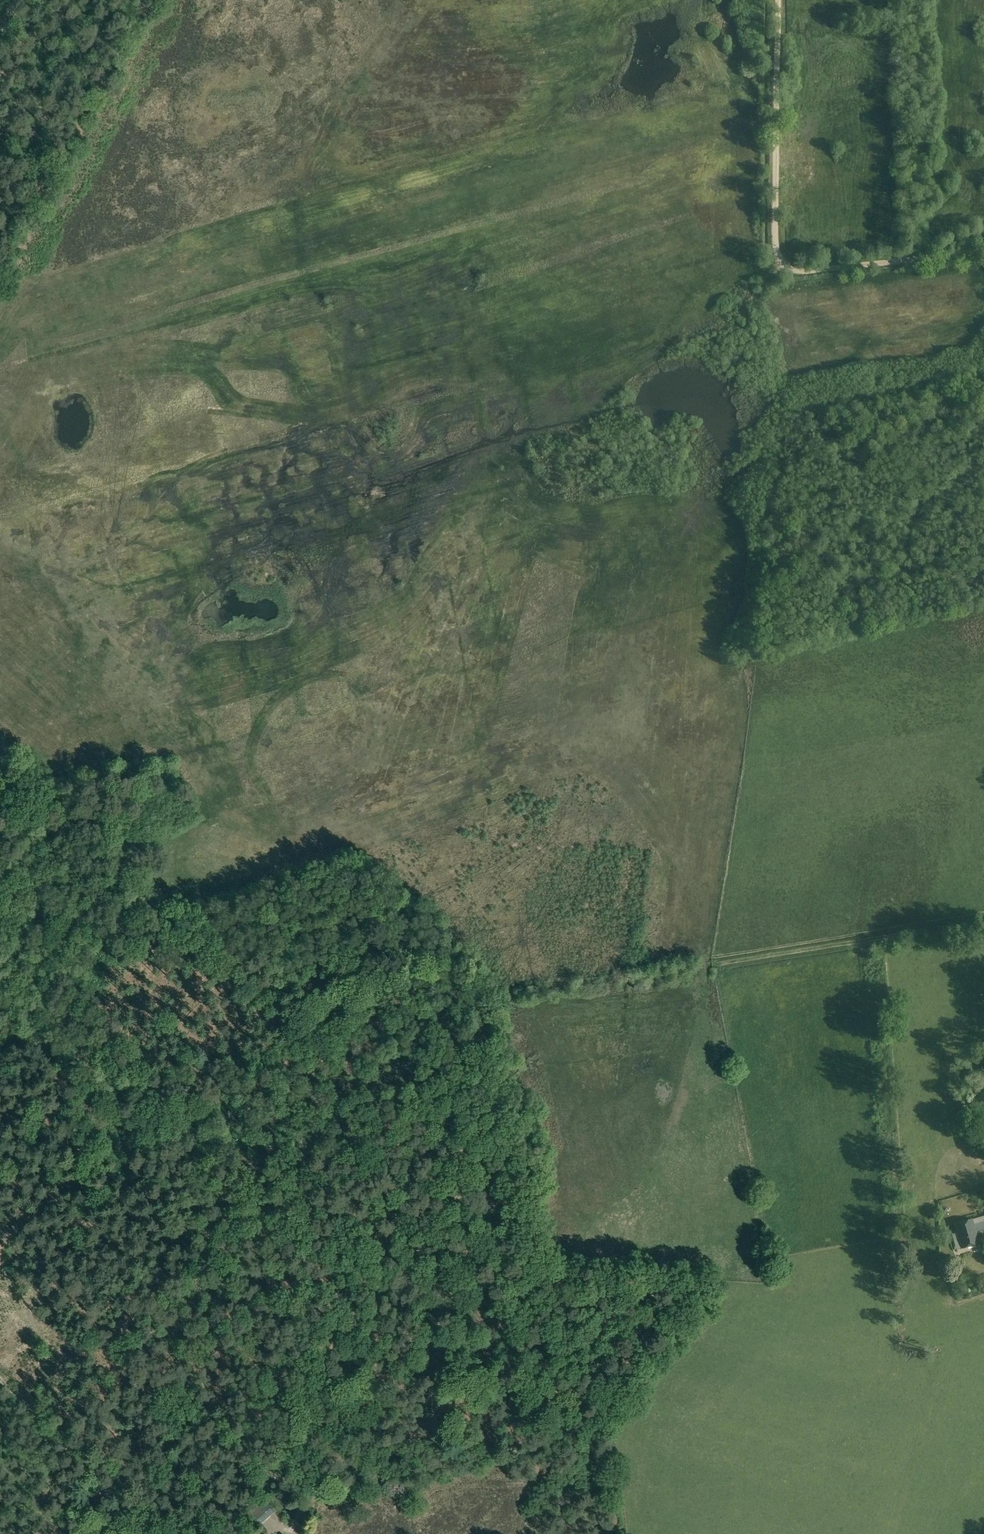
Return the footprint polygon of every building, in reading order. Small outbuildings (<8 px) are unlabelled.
[(956,1223),(958,1232),(957,1232),(962,1248),(980,1243),(977,1232),(983,1230),(983,1220),(974,1223),(973,1220),(972,1219),(956,1223)] [(955,1232),(950,1233),(954,1249),(960,1247),(955,1232)] [(261,1524),(271,1515),(260,1503),(250,1512),(261,1524)]
